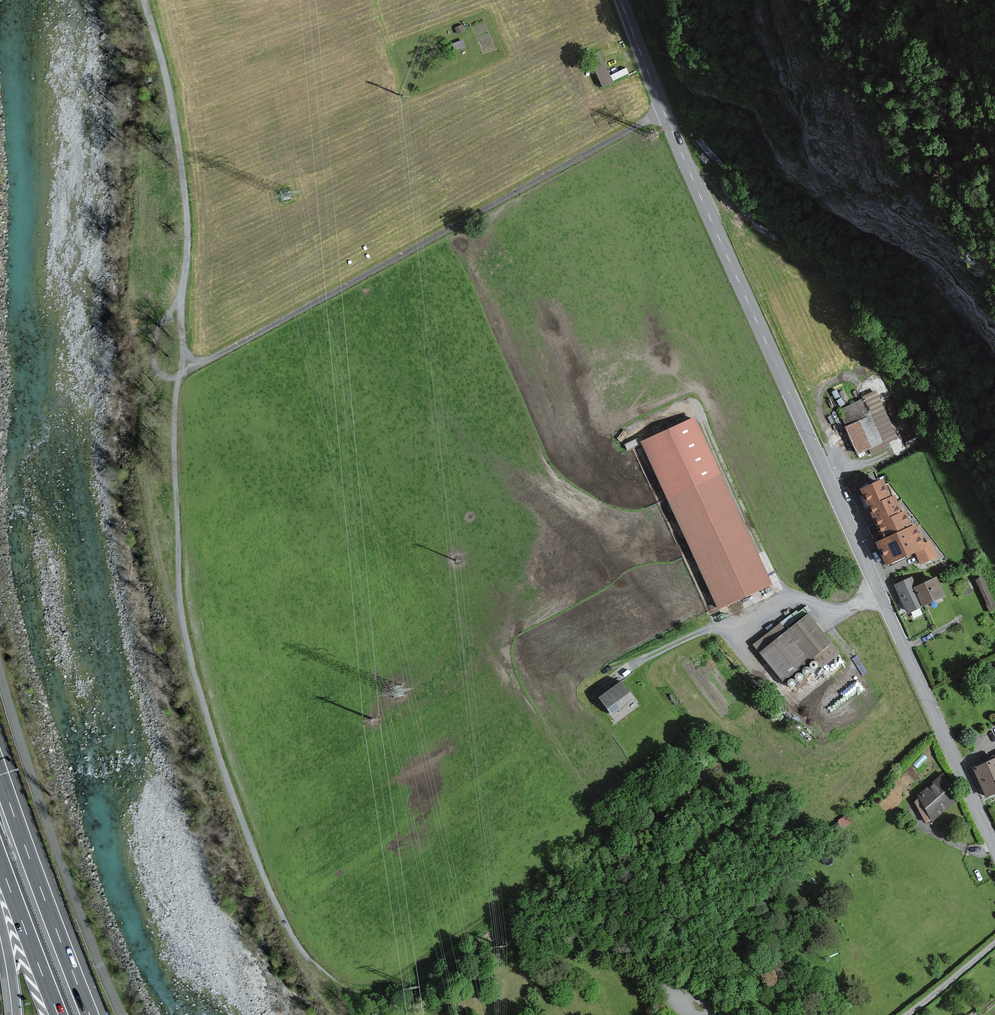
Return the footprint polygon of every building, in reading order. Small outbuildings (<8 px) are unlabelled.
[(613,82),(599,51),(589,56),(603,87),(613,82)] [(877,391),(840,408),(861,455),(898,439),(877,391)] [(695,419),(644,442),(719,606),(770,584),(695,419)] [(936,555),(930,541),(923,544),(915,525),(912,527),(905,511),(901,513),(894,496),(891,497),(883,480),(861,489),(864,496),(867,495),(869,499),(866,500),(869,508),(872,507),(874,511),(871,512),(875,520),(877,519),(879,524),(877,525),(880,531),(873,534),(875,538),(882,535),(884,539),(878,542),(888,564),(916,551),(921,562),(936,555)] [(981,577),(977,579),(988,604),(987,605),(990,612),(994,610),(994,604),(994,601),(993,602),(981,577)] [(908,612),(923,605),(915,587),(911,578),(895,585),(908,612)] [(944,595),(936,578),(915,587),(923,605),(944,595)] [(816,657),(832,677),(848,663),(809,614),(762,651),(786,681),(816,657)] [(632,698),(621,683),(601,698),(612,713),(632,698)] [(973,768),(986,796),(994,792),(994,758),(973,768)] [(932,818),(957,800),(943,776),(918,795),(921,799),(915,803),(928,820),(931,817),(932,818)]
